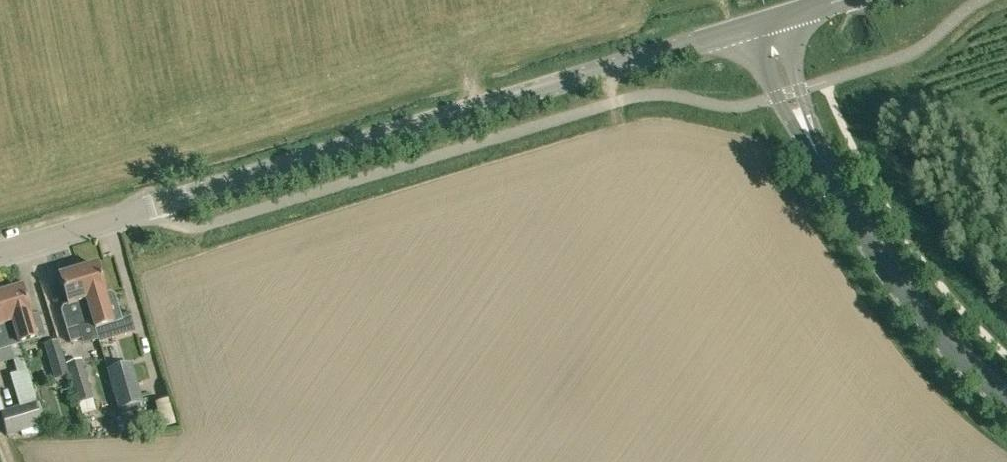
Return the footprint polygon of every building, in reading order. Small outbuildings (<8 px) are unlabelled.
[(98,262),(77,268),(96,330),(99,340),(99,343),(135,330),(131,317),(122,319),(114,296),(109,293),(107,292),(98,262)] [(96,330),(77,268),(58,274),(68,305),(64,306),(61,311),(71,343),(82,340),(83,343),(99,340),(95,330),(96,330)] [(3,294),(19,346),(46,337),(43,327),(42,327),(38,314),(29,317),(21,289),(3,294)] [(19,346),(3,294),(0,295),(0,351),(19,346)] [(56,383),(70,378),(59,342),(45,347),(56,383)] [(131,362),(107,370),(119,411),(128,408),(143,404),(131,362)] [(80,364),(67,368),(79,405),(92,401),(80,364)] [(169,399),(155,403),(162,430),(177,425),(169,399)] [(44,426),(36,402),(20,407),(0,413),(8,437),(21,433),(22,436),(49,434),(46,425),(44,426)]
